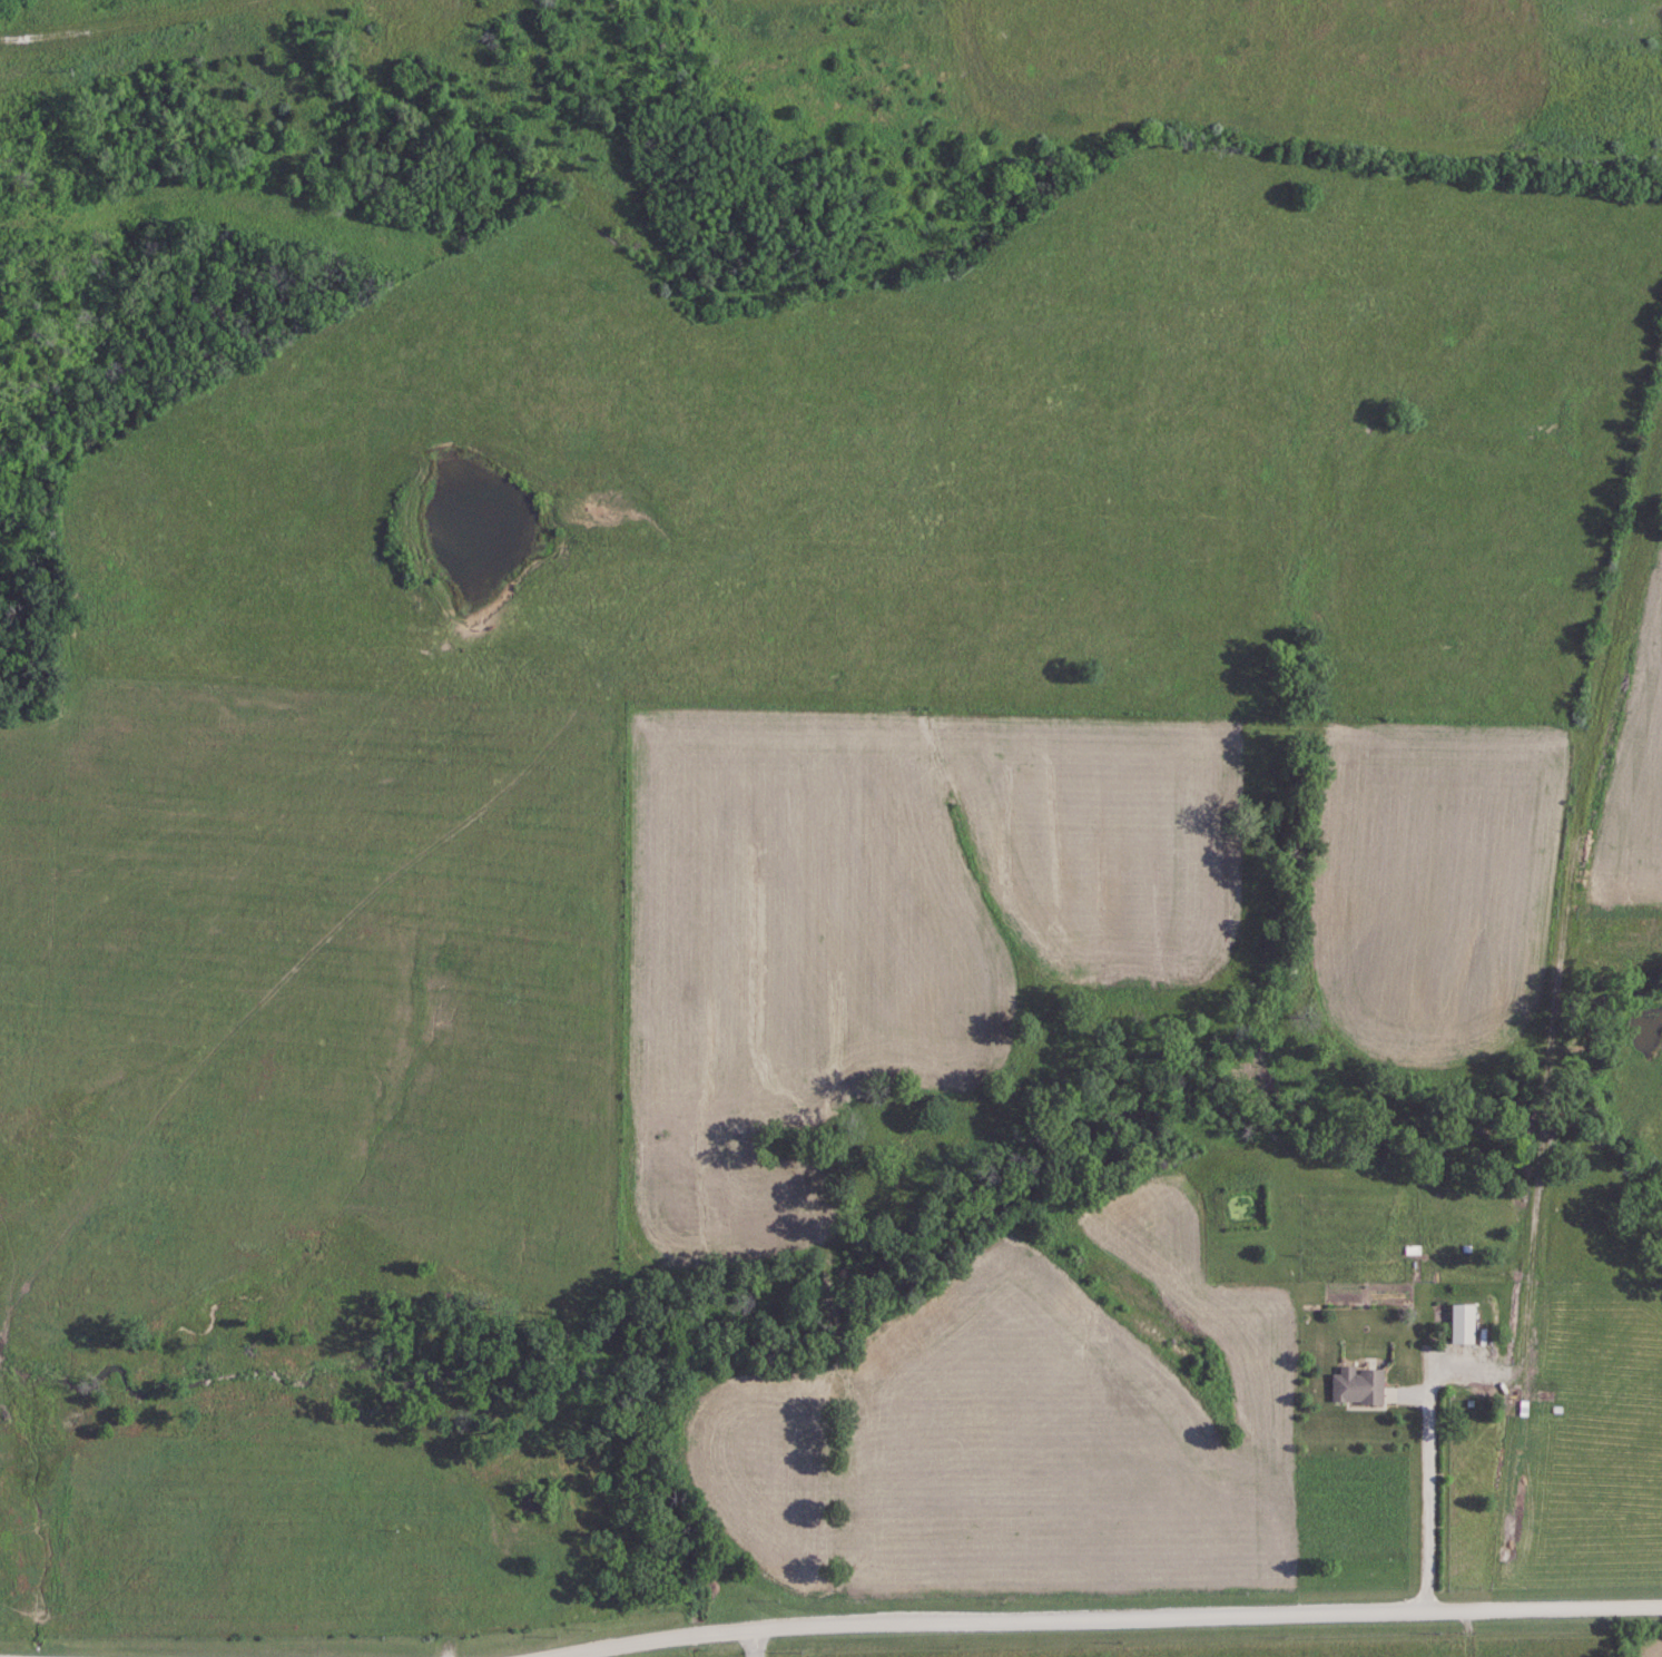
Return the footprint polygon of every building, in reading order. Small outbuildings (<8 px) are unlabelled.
[(1451,1343),(1475,1343),(1474,1303),(1450,1303),(1451,1343)] [(1331,1373),(1330,1401),(1382,1402),(1382,1368),(1356,1368),(1356,1366),(1338,1365),(1338,1373),(1331,1373)]
